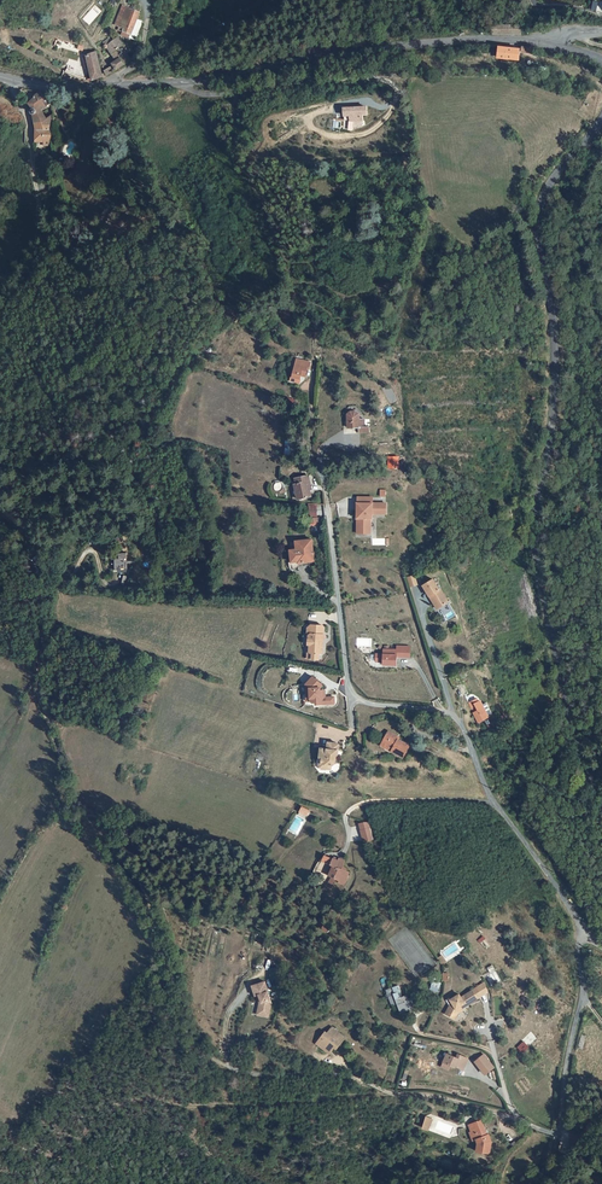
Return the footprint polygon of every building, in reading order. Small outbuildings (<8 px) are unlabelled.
[(120,29),(123,30),(122,33),(139,41),(141,22),(136,20),(139,13),(128,9),(125,15),(119,13),(115,25),(120,27),(120,29)] [(494,34),(521,33),(521,24),(493,24),(494,34)] [(114,51),(124,44),(117,37),(103,46),(105,49),(110,54),(114,51)] [(116,60),(112,63),(114,66),(116,69),(120,67),(131,60),(127,53),(130,50),(124,44),(114,51),(120,58),(116,60)] [(519,49),(499,47),(498,57),(519,60),(519,49)] [(114,51),(110,54),(116,60),(120,58),(114,51)] [(87,55),(85,55),(88,67),(98,64),(95,52),(88,54),(87,55)] [(87,70),(68,63),(65,71),(84,78),(87,70)] [(99,78),(102,76),(98,64),(88,67),(91,80),(94,80),(98,78),(99,78)] [(39,92),(26,102),(33,108),(31,111),(32,114),(39,110),(39,109),(49,101),(39,92)] [(365,113),(364,106),(348,108),(349,114),(365,113)] [(39,110),(32,114),(34,122),(44,118),(39,110)] [(44,118),(34,122),(36,129),(49,126),(49,115),(44,118)] [(353,121),(343,119),(342,127),(351,129),(353,121)] [(35,140),(51,140),(49,126),(36,129),(35,140)] [(306,370),(307,362),(292,361),(290,378),(288,378),(287,383),(294,384),(294,379),(297,379),(297,377),(298,374),(302,374),(303,374),(303,370),(306,370)] [(361,418),(354,418),(352,413),(346,414),(346,427),(356,428),(356,431),(366,431),(366,426),(362,426),(361,418)] [(295,486),(292,487),(296,500),(309,496),(305,483),(308,482),(306,475),(294,480),(295,486)] [(356,521),(356,532),(369,532),(369,517),(371,517),(371,512),(385,512),(385,502),(371,502),(356,502),(356,517),(358,517),(358,521),(356,521)] [(295,550),(289,550),(290,562),(297,562),(297,563),(312,562),(311,540),(294,541),(295,550)] [(126,570),(126,553),(119,553),(119,559),(114,559),(114,570),(126,570)] [(297,563),(297,562),(290,562),(288,562),(288,565),(290,565),(290,568),(291,569),(293,570),(294,570),(296,569),(297,568),(297,567),(297,563)] [(409,575),(411,583),(418,581),(415,573),(409,575)] [(437,578),(425,585),(431,595),(434,593),(437,598),(435,602),(439,609),(448,603),(443,594),(446,592),(437,578)] [(451,602),(446,592),(443,594),(448,603),(451,602)] [(322,626),(311,625),(308,628),(307,635),(309,635),(308,644),(311,644),(310,651),(311,653),(313,653),(312,659),(320,660),(320,653),(322,653),(324,651),(324,644),(323,644),(323,639),(327,637),(325,635),(325,629),(322,626)] [(383,655),(375,654),(375,662),(382,662),(382,665),(396,666),(396,657),(409,658),(409,647),(396,647),(396,651),(383,650),(383,655)] [(465,681),(463,672),(453,674),(455,683),(465,681)] [(312,678),(305,685),(305,706),(333,705),(333,698),(324,698),(324,693),(319,693),(319,691),(319,689),(321,686),(312,678)] [(489,718),(484,701),(473,705),(478,722),(489,718)] [(396,739),(387,735),(381,747),(391,753),(390,755),(401,761),(408,748),(395,741),(396,739)] [(335,743),(325,740),(324,748),(317,747),(316,755),(318,756),(317,762),(322,763),(321,767),(326,768),(327,764),(329,764),(332,761),(333,754),(335,753),(336,745),(335,743)] [(391,753),(381,747),(379,750),(390,755),(391,753)] [(304,811),(297,806),(294,811),(301,815),(304,811)] [(359,842),(369,839),(366,828),(356,830),(359,842)] [(324,874),(318,884),(324,887),(329,878),(331,879),(330,881),(336,886),(340,879),(339,879),(341,869),(338,868),(340,864),(337,862),(339,858),(334,856),(332,859),(329,857),(328,859),(318,853),(315,858),(325,864),(320,872),(324,874)] [(438,958),(434,961),(438,968),(443,965),(438,958)] [(278,979),(277,967),(269,968),(270,979),(278,979)] [(263,980),(249,985),(252,995),(258,993),(260,1001),(257,1000),(255,1014),(266,1015),(268,1002),(267,999),(268,998),(263,980)] [(429,989),(438,991),(440,982),(432,980),(429,989)] [(481,986),(468,993),(473,1002),(483,995),(481,986)] [(393,995),(392,996),(390,992),(383,995),(384,998),(382,1000),(384,1005),(379,1008),(385,1018),(393,1013),(391,1010),(399,1005),(393,995)] [(454,1012),(457,1011),(455,1009),(460,1006),(461,1008),(473,1002),(468,993),(457,1000),(455,997),(445,1003),(447,1007),(445,1009),(442,1018),(452,1020),(454,1012)] [(339,1038),(326,1028),(322,1034),(320,1032),(315,1038),(318,1040),(314,1045),(323,1053),(328,1047),(331,1049),(339,1038)] [(522,1052),(527,1047),(524,1043),(519,1047),(522,1052)] [(461,1061),(451,1057),(449,1061),(440,1057),(435,1068),(443,1071),(444,1067),(449,1069),(450,1068),(457,1071),(461,1061)] [(478,1057),(470,1064),(480,1076),(488,1069),(478,1057)] [(436,1120),(430,1117),(424,1127),(430,1131),(436,1120)] [(478,1130),(473,1132),(474,1135),(472,1136),(475,1144),(479,1142),(480,1146),(479,1154),(492,1155),(494,1143),(491,1138),(489,1138),(487,1139),(485,1135),(488,1134),(484,1125),(477,1127),(478,1130)]
